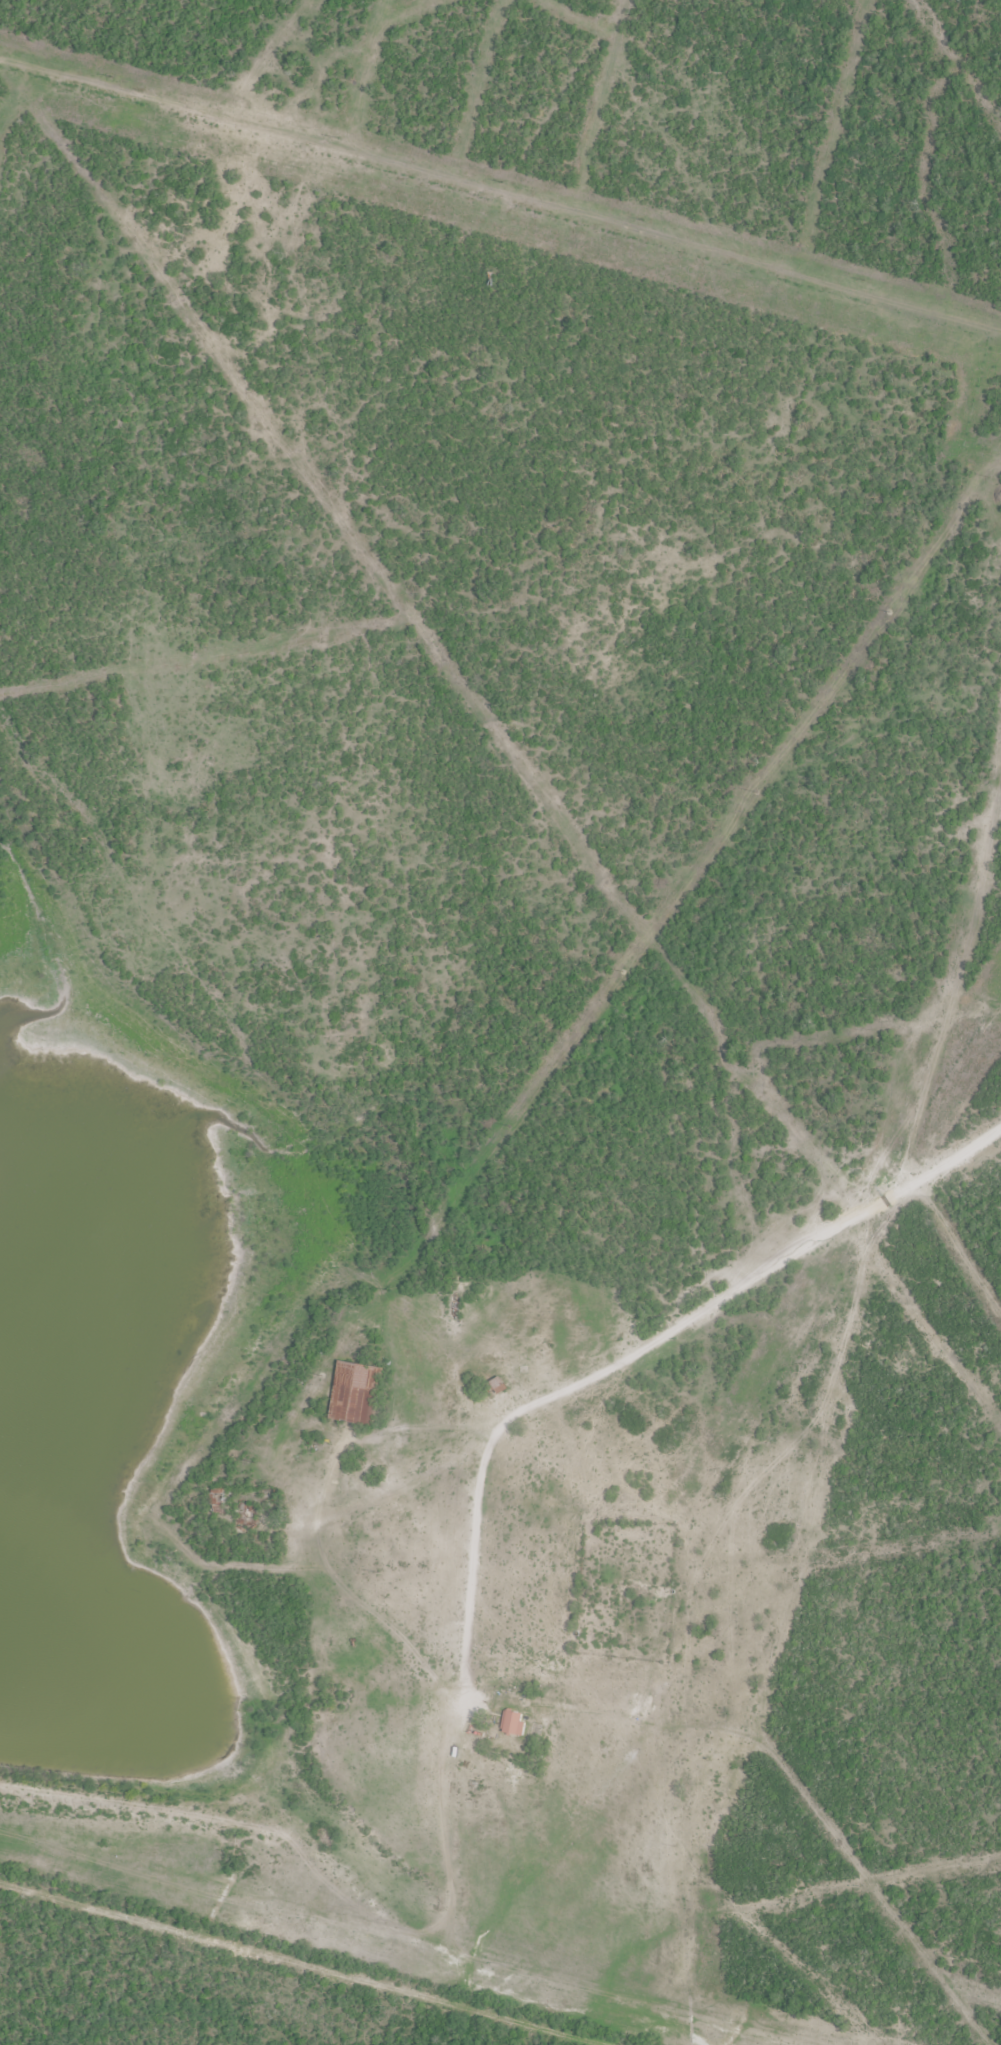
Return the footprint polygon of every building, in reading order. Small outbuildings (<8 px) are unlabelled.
[(381,1365),(374,1424),(331,1418),(339,1359),(381,1365)] [(500,1727),(504,1708),(523,1712),(521,1720),(527,1721),(524,1733),(500,1727)]
